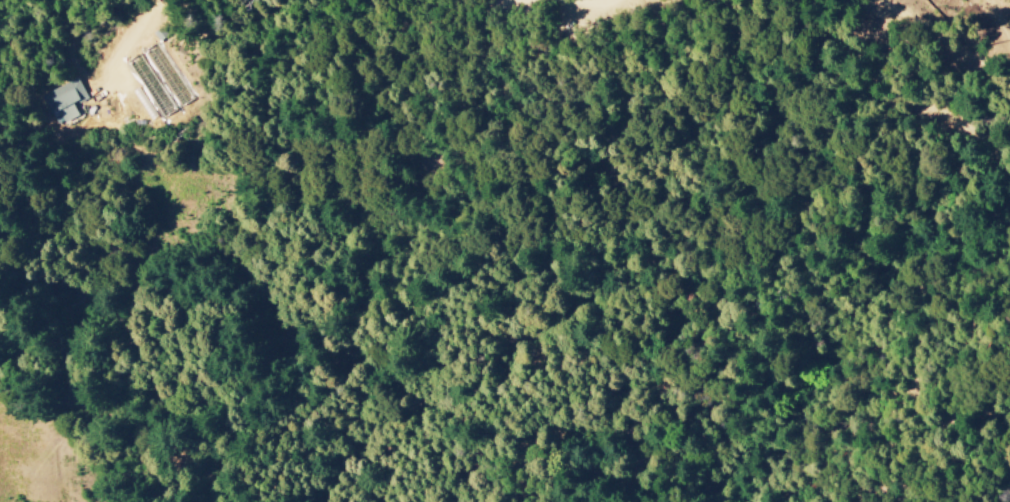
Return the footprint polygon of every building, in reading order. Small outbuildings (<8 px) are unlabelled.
[(87,99),(79,80),(43,95),(56,125),(78,116),(74,105),(87,99)]
